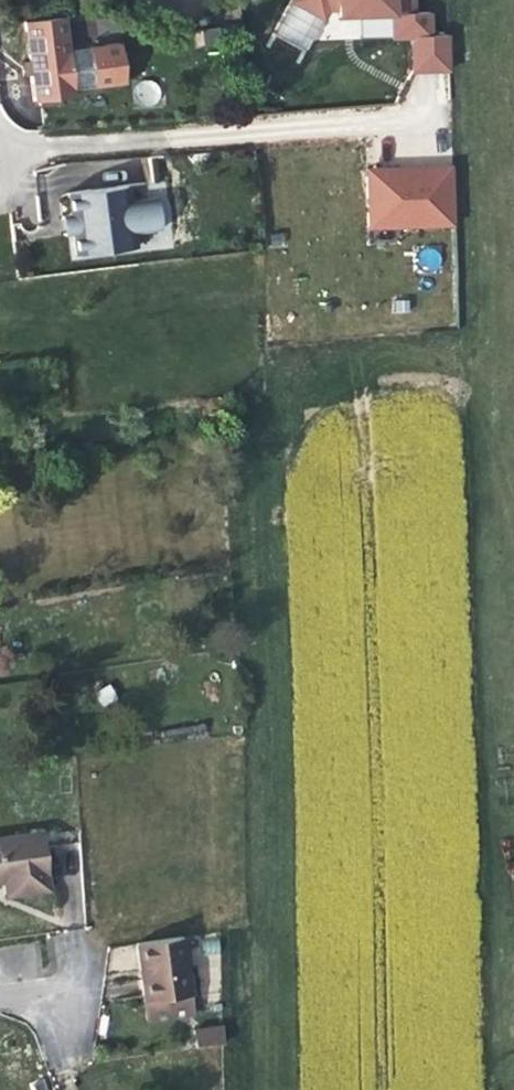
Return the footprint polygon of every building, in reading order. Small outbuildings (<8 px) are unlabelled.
[(291,4),(334,27),(389,24),(390,42),(409,43),(411,74),(451,76),(450,37),(433,39),(430,13),(416,12),(416,0),(293,0),(291,4)] [(68,52),(64,16),(23,21),(28,60),(30,75),(33,101),(74,96),(73,87),(68,52)] [(120,46),(89,49),(93,85),(124,80),(120,46)] [(93,85),(89,49),(68,52),(73,87),(93,85)] [(30,75),(28,60),(22,61),(23,76),(30,75)] [(367,231),(457,228),(454,163),(365,166),(367,231)] [(130,202),(128,187),(69,194),(72,215),(74,234),(76,255),(136,248),(134,233),(161,230),(157,199),(130,202)] [(74,234),(72,215),(62,216),(64,235),(74,234)] [(39,832),(0,837),(0,879),(3,879),(5,895),(47,889),(39,832)] [(191,995),(182,936),(136,943),(146,1020),(170,1017),(169,998),(191,995)] [(194,1014),(191,995),(169,998),(170,1017),(194,1014)] [(222,1043),(221,1025),(214,1026),(216,1044),(222,1043)] [(216,1044),(214,1026),(192,1030),(194,1047),(216,1044)]
